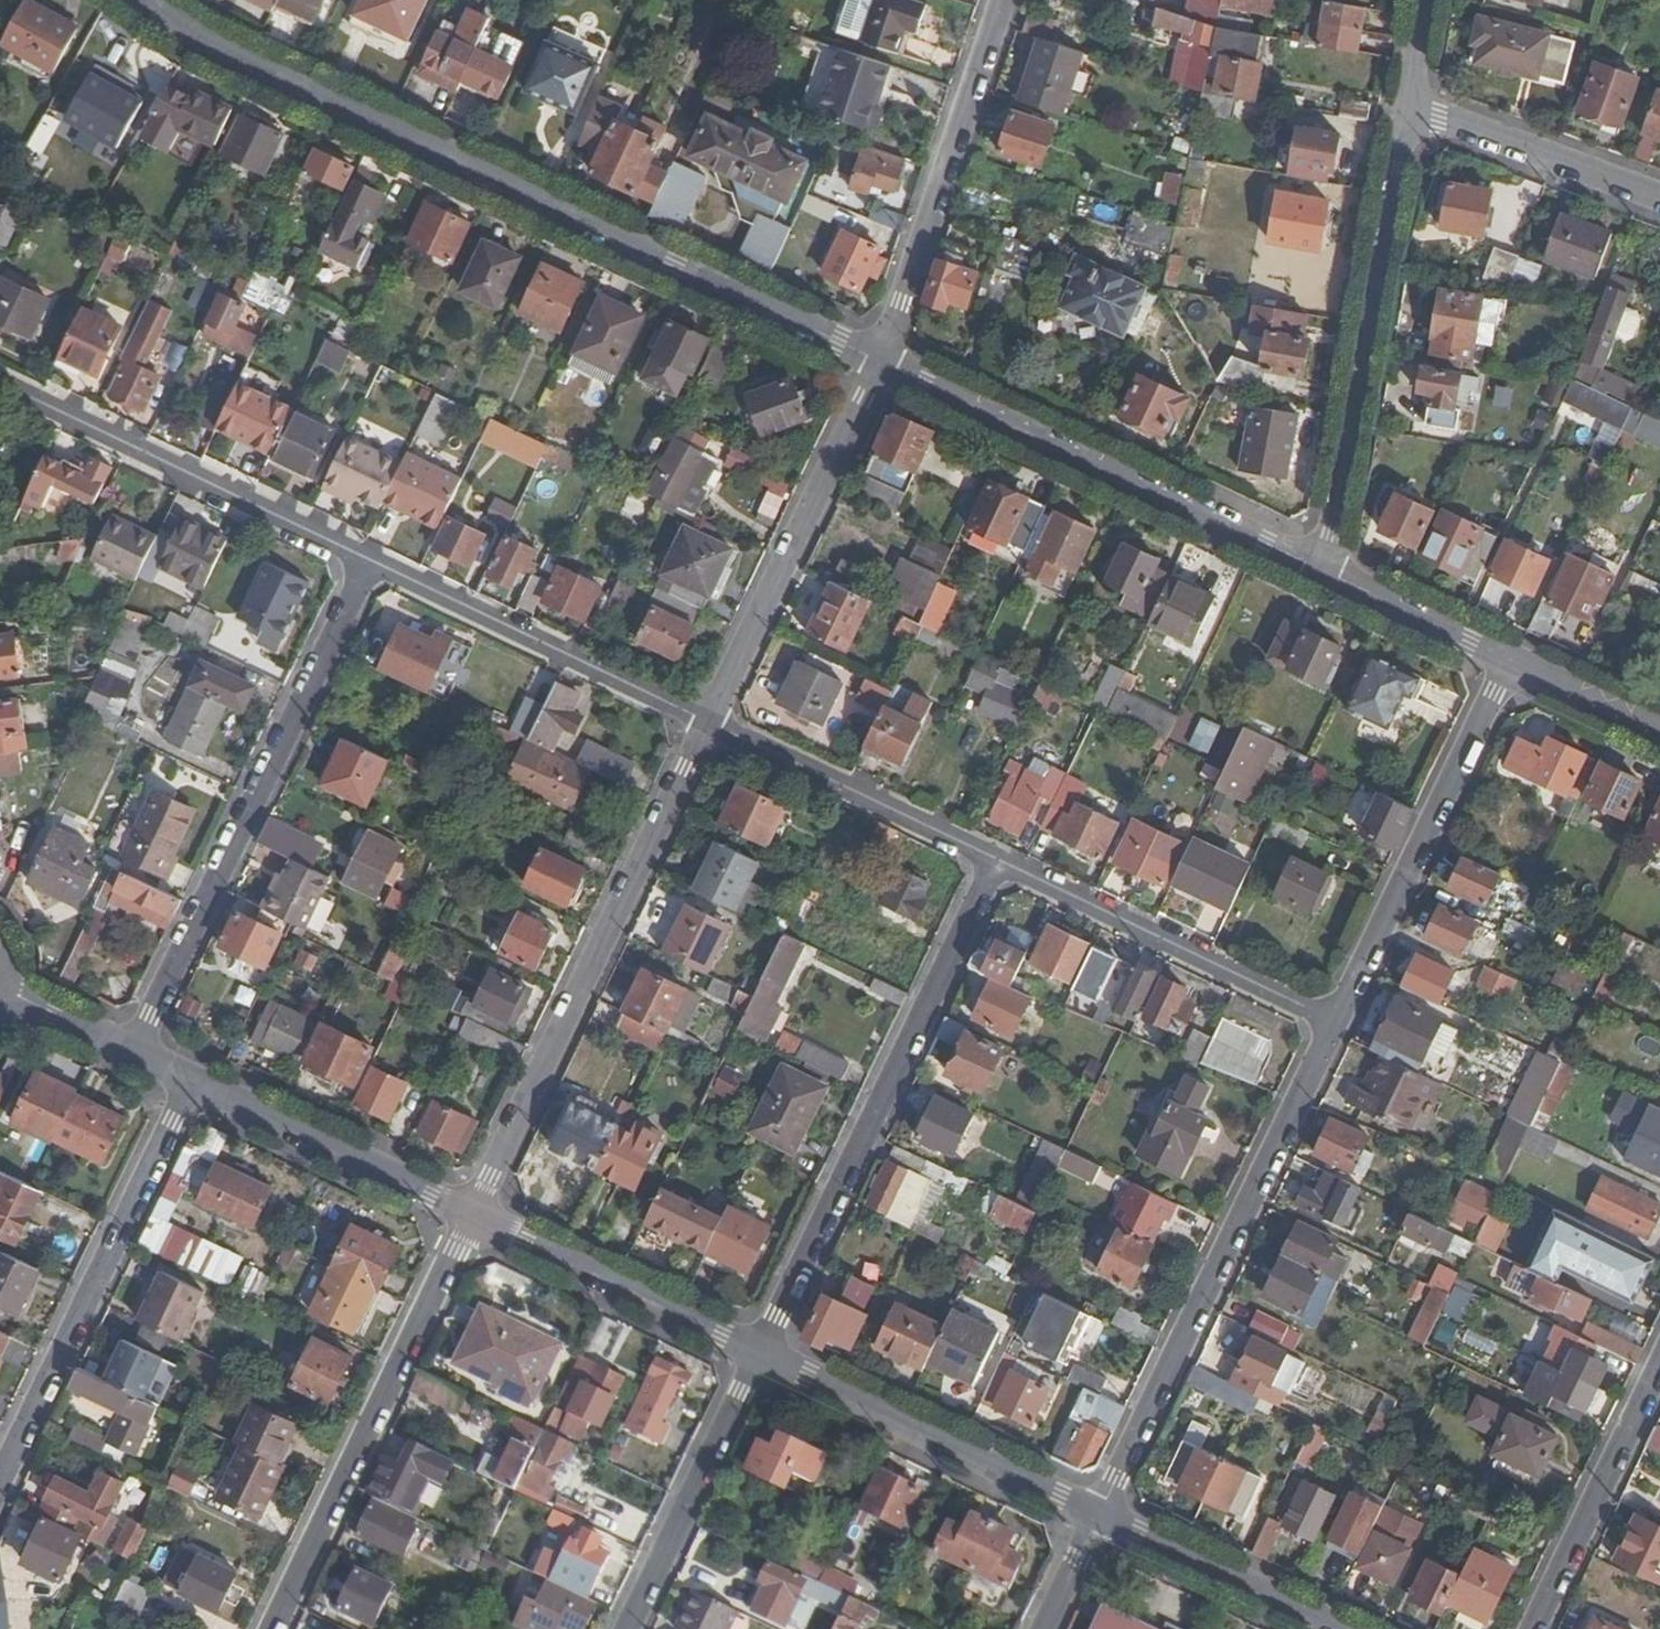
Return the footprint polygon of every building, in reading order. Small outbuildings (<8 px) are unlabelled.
[(275,10),(281,1),(281,0),(254,0),(275,10)] [(281,1),(317,20),(327,0),(281,0),(281,1)] [(409,40),(429,0),(364,0),(352,25),(371,34),(376,25),(409,40)] [(440,82),(459,91),(466,78),(478,51),(501,5),(494,0),(486,18),(473,11),(459,41),(443,33),(429,62),(445,69),(440,82)] [(932,5),(918,0),(881,0),(867,40),(902,52),(912,28),(923,32),(932,5)] [(1225,0),(1188,0),(1184,13),(1219,25),(1222,14),(1225,3),(1225,0)] [(1225,3),(1279,14),(1281,0),(1225,0),(1225,3)] [(1367,6),(1333,0),(1330,0),(1326,23),(1363,30),(1367,6)] [(55,73),(78,29),(30,4),(6,46),(55,73)] [(1187,85),(1206,91),(1219,25),(1184,13),(1160,5),(1155,24),(1193,36),(1192,43),(1196,45),(1187,85)] [(1032,12),(1026,32),(1042,37),(1051,40),(1057,21),(1032,12)] [(1222,14),(1219,25),(1228,27),(1254,32),(1256,21),(1222,14)] [(1562,80),(1573,42),(1548,34),(1548,33),(1482,16),(1475,41),(1482,44),(1478,60),(1539,76),(1539,75),(1562,80)] [(1359,53),(1363,30),(1326,23),(1322,45),(1359,53)] [(490,26),(478,51),(466,78),(503,96),(527,44),(490,26)] [(1257,63),(1263,34),(1254,32),(1228,27),(1217,87),(1256,94),(1263,65),(1257,63)] [(1389,58),(1394,35),(1363,30),(1359,53),(1389,58)] [(1042,37),(1020,100),(1066,115),(1087,52),(1051,40),(1042,37)] [(581,106),(603,62),(552,39),(531,83),(581,106)] [(881,127),(900,68),(843,49),(822,113),(872,130),(881,127)] [(1622,124),(1640,78),(1599,63),(1583,109),(1622,124)] [(119,149),(142,108),(90,80),(68,122),(119,149)] [(193,94),(170,83),(153,114),(216,144),(233,109),(195,91),(193,94)] [(1643,130),(1659,137),(1659,90),(1658,89),(1643,130)] [(1237,117),(1240,98),(1206,91),(1202,110),(1237,117)] [(1343,99),(1340,115),(1366,119),(1370,104),(1343,99)] [(595,171),(617,182),(640,130),(596,110),(578,153),(598,162),(595,171)] [(577,150),(586,115),(571,111),(562,146),(577,150)] [(1041,165),(1055,126),(1015,112),(1002,152),(1041,165)] [(266,172),(285,134),(244,115),(227,151),(266,172)] [(617,182),(659,201),(671,174),(652,165),(670,125),(646,115),(640,130),(617,182)] [(740,256),(773,272),(802,208),(791,202),(810,163),(775,146),(778,141),(758,132),(756,137),(712,117),(694,157),(715,167),(723,170),(733,194),(751,202),(743,218),(755,224),(740,256)] [(44,118),(26,149),(40,156),(59,124),(44,118)] [(1296,177),(1328,182),(1330,170),(1337,171),(1343,134),(1305,127),(1302,145),(1296,177)] [(71,201),(99,150),(68,133),(41,184),(71,201)] [(1296,177),(1302,145),(1285,143),(1280,174),(1296,177)] [(346,186),(356,167),(320,150),(311,169),(346,186)] [(896,191),(904,169),(864,155),(852,188),(870,195),(875,183),(896,191)] [(1207,161),(1192,158),(1188,178),(1186,188),(1201,191),(1207,161)] [(652,215),(683,229),(701,188),(697,186),(700,178),(676,165),(671,174),(659,201),(652,215)] [(723,170),(715,167),(725,189),(733,194),(723,170)] [(369,176),(359,171),(336,217),(340,219),(334,231),(368,248),(380,226),(370,221),(383,193),(365,185),(369,176)] [(1167,203),(1183,207),(1186,188),(1188,178),(1173,176),(1167,203)] [(697,186),(701,188),(705,180),(700,178),(697,186)] [(1486,235),(1494,191),(1453,183),(1444,227),(1486,235)] [(13,255),(40,197),(18,186),(10,203),(0,223),(0,248),(13,255)] [(1183,207),(1179,223),(1195,226),(1201,191),(1186,188),(1183,207)] [(393,199),(383,193),(370,221),(380,226),(393,199)] [(733,194),(743,218),(751,202),(733,194)] [(1324,250),(1332,202),(1285,194),(1276,242),(1324,250)] [(455,261),(473,222),(431,202),(413,240),(455,261)] [(10,203),(0,204),(0,223),(10,203)] [(872,221),(903,234),(908,219),(879,205),(872,221)] [(1129,242),(1172,257),(1179,224),(1139,212),(1129,242)] [(1598,271),(1613,230),(1563,212),(1547,252),(1598,271)] [(861,290),(869,274),(878,257),(881,250),(844,231),(825,273),(861,290)] [(157,279),(167,258),(119,235),(100,274),(110,278),(115,269),(112,266),(116,260),(123,263),(125,259),(144,268),(141,273),(157,279)] [(1007,235),(995,271),(1024,281),(1037,244),(1007,235)] [(189,244),(177,238),(172,246),(167,258),(172,261),(202,275),(205,267),(184,255),(189,244)] [(496,308),(520,257),(484,240),(459,290),(496,308)] [(946,241),(926,300),(948,308),(952,298),(969,304),(980,275),(966,270),(972,251),(946,241)] [(1492,246),(1486,279),(1509,283),(1521,252),(1492,246)] [(1175,254),(1169,282),(1180,284),(1186,256),(1175,254)] [(878,257),(869,274),(878,278),(886,261),(878,257)] [(1109,323),(1128,332),(1148,292),(1080,259),(1072,274),(1079,277),(1065,307),(1107,328),(1109,323)] [(564,329),(587,281),(548,263),(525,310),(564,329)] [(1616,327),(1628,298),(1633,283),(1616,276),(1588,351),(1577,377),(1632,403),(1638,387),(1615,376),(1611,383),(1598,378),(1616,327)] [(48,302),(2,279),(0,284),(0,319),(32,335),(48,302)] [(1489,344),(1498,297),(1441,287),(1430,350),(1471,357),(1473,342),(1489,344)] [(178,303),(157,291),(123,358),(130,360),(114,393),(145,408),(161,376),(147,368),(178,303)] [(1142,338),(1161,300),(1148,292),(1128,332),(1142,338)] [(239,327),(249,306),(225,295),(205,334),(252,357),(262,338),(239,327)] [(617,370),(644,314),(604,295),(578,350),(617,370)] [(1642,303),(1628,298),(1616,327),(1631,333),(1637,329),(1645,310),(1642,303)] [(1307,339),(1311,314),(1259,306),(1254,333),(1270,335),(1265,365),(1234,360),(1216,334),(1197,343),(1221,383),(1262,392),(1266,370),(1305,376),(1311,340),(1307,339)] [(81,313),(58,360),(97,379),(120,332),(81,313)] [(352,339),(361,320),(345,313),(336,333),(352,339)] [(695,374),(710,343),(712,339),(672,320),(644,378),(663,386),(674,364),(695,374)] [(340,366),(349,346),(332,337),(316,369),(341,382),(346,370),(340,366)] [(700,376),(715,346),(710,343),(695,374),(700,376)] [(734,356),(715,346),(700,376),(718,385),(734,356)] [(123,358),(109,390),(114,393),(130,360),(123,358)] [(249,364),(240,382),(274,398),(283,381),(249,364)] [(1469,388),(1473,374),(1424,366),(1419,391),(1433,393),(1428,424),(1453,428),(1460,388),(1469,388)] [(1185,413),(1193,400),(1143,376),(1124,415),(1166,435),(1178,409),(1185,413)] [(1634,407),(1573,378),(1564,398),(1625,427),(1634,407)] [(810,419),(795,380),(753,394),(767,435),(810,419)] [(277,447),(295,409),(240,382),(236,392),(220,423),(243,434),(245,431),(277,447)] [(215,432),(236,392),(219,383),(198,424),(215,432)] [(1499,384),(1498,406),(1515,407),(1517,386),(1499,384)] [(1634,407),(1659,418),(1659,415),(1659,406),(1638,397),(1634,407)] [(483,398),(479,409),(494,416),(498,406),(483,398)] [(473,406),(469,404),(462,401),(457,414),(434,402),(417,433),(442,444),(437,453),(464,466),(481,430),(466,422),(473,406)] [(1249,428),(1251,403),(1221,402),(1219,426),(1249,428)] [(1625,427),(1659,443),(1659,418),(1634,407),(1625,427)] [(1284,482),(1297,416),(1254,408),(1240,474),(1284,482)] [(275,451),(271,459),(314,479),(338,430),(296,409),(295,409),(277,447),(275,451)] [(549,443),(526,432),(494,416),(485,436),(539,464),(544,454),(549,443)] [(900,510),(934,432),(903,417),(894,417),(860,492),(900,510)] [(651,427),(644,447),(659,453),(666,433),(651,427)] [(651,491),(698,511),(713,481),(708,478),(723,448),(682,428),(651,491)] [(275,451),(277,447),(245,431),(243,434),(275,451)] [(400,469),(347,442),(322,493),(339,502),(344,494),(356,500),(379,512),(384,503),(400,469)] [(563,450),(549,443),(544,454),(558,461),(563,450)] [(409,451),(400,469),(384,503),(400,510),(403,505),(442,524),(448,511),(464,478),(409,451)] [(47,454),(28,496),(46,501),(57,481),(99,502),(115,466),(94,456),(88,467),(69,458),(66,462),(47,454)] [(784,519),(792,480),(771,476),(763,515),(784,519)] [(1046,512),(1048,506),(995,480),(973,526),(1028,553),(1046,512)] [(356,500),(344,494),(339,502),(352,509),(356,500)] [(490,513),(512,521),(519,503),(496,495),(490,513)] [(1417,547),(1434,513),(1398,496),(1381,529),(1417,547)] [(400,510),(440,530),(442,524),(403,505),(400,510)] [(473,560),(488,530),(448,511),(442,524),(440,530),(434,542),(473,560)] [(1055,517),(1046,512),(1028,553),(1020,569),(1070,594),(1099,530),(1058,511),(1055,517)] [(1424,556),(1477,582),(1498,539),(1445,512),(1424,556)] [(96,557),(140,579),(162,535),(118,514),(96,557)] [(162,566),(206,588),(229,540),(186,518),(162,566)] [(1647,530),(1659,536),(1659,522),(1653,519),(1647,530)] [(659,588),(705,611),(733,549),(689,526),(659,588)] [(531,568),(542,545),(513,531),(494,570),(517,580),(523,565),(531,568)] [(923,618),(956,548),(927,534),(914,562),(908,559),(888,602),(923,618)] [(47,560),(80,557),(89,535),(54,540),(47,560)] [(1534,594),(1549,562),(1509,543),(1493,573),(1534,594)] [(1157,614),(1174,578),(1158,571),(1163,561),(1129,544),(1113,580),(1134,591),(1129,601),(1157,614)] [(1544,594),(1527,629),(1551,640),(1566,609),(1587,618),(1597,600),(1603,602),(1616,576),(1572,553),(1550,597),(1544,594)] [(287,635),(312,583),(271,561),(245,615),(287,635)] [(549,601),(598,625),(612,596),(600,590),(603,584),(565,567),(549,601)] [(1659,601),(1659,584),(1631,570),(1621,589),(1657,607),(1659,601)] [(614,593),(634,602),(644,582),(624,571),(614,593)] [(536,614),(550,583),(534,576),(520,606),(536,614)] [(1219,599),(1175,577),(1174,578),(1157,614),(1153,623),(1197,644),(1219,599)] [(874,600),(836,581),(812,631),(849,650),(874,600)] [(682,660),(705,611),(659,588),(657,588),(649,605),(657,608),(640,640),(682,660)] [(162,606),(152,625),(182,632),(184,632),(190,619),(162,606)] [(184,632),(209,645),(222,619),(197,607),(190,619),(184,632)] [(899,632),(917,641),(921,635),(926,625),(921,623),(906,616),(899,632)] [(261,639),(266,626),(242,618),(238,631),(261,639)] [(1325,684),(1343,648),(1290,621),(1272,658),(1325,684)] [(430,692),(438,673),(454,640),(439,633),(435,639),(404,624),(383,668),(430,692)] [(943,633),(926,625),(921,635),(938,644),(943,633)] [(121,632),(83,711),(137,739),(144,724),(121,712),(143,663),(139,661),(146,645),(121,632)] [(17,633),(0,635),(0,675),(21,672),(17,633)] [(984,653),(974,674),(996,685),(986,708),(1021,725),(1036,696),(1014,685),(1018,675),(1004,668),(1006,664),(984,653)] [(1422,701),(1431,680),(1378,655),(1351,708),(1392,729),(1408,695),(1422,701)] [(201,672),(254,698),(261,684),(207,658),(201,672)] [(1039,680),(1048,662),(1040,658),(1031,676),(1039,680)] [(824,727),(845,683),(802,663),(781,707),(824,727)] [(1168,743),(1181,715),(1132,692),(1141,674),(1131,669),(1119,695),(1110,715),(1168,743)] [(248,708),(254,698),(201,672),(169,736),(205,754),(231,701),(248,708)] [(572,710),(585,682),(563,672),(547,707),(531,740),(552,751),(563,727),(572,710)] [(893,691),(868,679),(859,697),(884,709),(893,691)] [(1045,682),(1033,704),(1059,718),(1071,695),(1045,682)] [(884,709),(864,749),(886,760),(888,756),(903,762),(932,704),(895,686),(893,691),(884,709)] [(1107,689),(1098,709),(1102,711),(1110,715),(1119,695),(1107,689)] [(18,751),(15,732),(25,731),(22,699),(0,702),(0,753),(10,752),(18,751)] [(531,740),(547,707),(531,700),(516,733),(531,740)] [(585,717),(572,710),(563,727),(578,733),(585,717)] [(1214,753),(1227,724),(1203,714),(1191,744),(1214,753)] [(1253,719),(1248,729),(1272,741),(1277,730),(1253,719)] [(1248,729),(1227,772),(1218,791),(1256,809),(1260,802),(1252,797),(1278,744),(1272,741),(1248,729)] [(1571,818),(1598,761),(1551,738),(1546,751),(1523,739),(1507,773),(1567,802),(1562,814),(1571,818)] [(371,804),(391,760),(348,739),(329,783),(371,804)] [(579,763),(625,785),(634,765),(588,744),(579,763)] [(12,769),(10,752),(0,753),(0,770),(12,769)] [(573,792),(583,772),(544,753),(534,773),(573,792)] [(1035,764),(1028,778),(1046,787),(1052,776),(1053,773),(1035,764)] [(1627,815),(1643,782),(1604,764),(1589,797),(1627,815)] [(1210,769),(1205,779),(1216,784),(1221,774),(1210,769)] [(1051,790),(1060,794),(1066,783),(1052,776),(1046,787),(1028,778),(1014,771),(1007,787),(1000,783),(994,797),(1000,799),(992,816),(993,816),(990,824),(1020,839),(1031,818),(1036,820),(1051,790)] [(1060,794),(1043,828),(1102,858),(1118,824),(1080,806),(1087,789),(1068,779),(1066,783),(1060,794)] [(718,824),(765,848),(785,808),(737,785),(718,824)] [(127,856),(129,856),(164,874),(171,877),(181,859),(174,855),(197,811),(159,791),(127,856)] [(1363,833),(1396,849),(1414,809),(1381,794),(1363,833)] [(1657,794),(1642,824),(1652,829),(1649,834),(1659,839),(1659,796),(1657,794)] [(1212,828),(1236,839),(1243,823),(1219,812),(1212,828)] [(1296,848),(1304,832),(1275,818),(1267,835),(1296,848)] [(321,846),(271,820),(261,841),(295,858),(311,867),(321,846)] [(1117,865),(1165,888),(1183,847),(1136,824),(1117,865)] [(348,885),(378,899),(404,846),(374,831),(348,885)] [(79,865),(88,849),(54,833),(29,886),(78,909),(96,872),(79,865)] [(717,841),(692,889),(736,910),(758,862),(717,841)] [(1171,887),(1228,914),(1250,869),(1193,841),(1171,887)] [(570,906),(587,869),(548,850),(530,886),(570,906)] [(129,856),(123,869),(159,885),(164,874),(129,856)] [(1277,897),(1312,914),(1330,877),(1326,876),(1332,866),(1312,857),(1307,865),(1295,860),(1277,897)] [(1500,874),(1466,857),(1451,889),(1486,906),(1500,874)] [(331,876),(311,867),(295,858),(286,877),(279,892),(273,889),(264,907),(295,923),(306,928),(331,876)] [(116,865),(75,950),(88,955),(109,913),(107,910),(115,894),(132,902),(135,897),(175,917),(184,898),(159,885),(123,869),(116,865)] [(881,904),(916,921),(925,904),(920,901),(928,886),(897,871),(881,904)] [(280,874),(273,889),(279,892),(286,877),(280,874)] [(389,906),(410,914),(415,903),(395,893),(389,906)] [(907,942),(916,921),(881,904),(871,924),(907,942)] [(284,932),(289,936),(291,932),(295,923),(264,907),(257,920),(240,911),(224,946),(268,967),(284,932)] [(688,907),(665,954),(705,974),(729,927),(688,907)] [(1463,955),(1477,924),(1443,907),(1428,938),(1463,955)] [(503,952),(537,968),(557,929),(522,912),(503,952)] [(1513,915),(1505,928),(1531,946),(1540,933),(1513,915)] [(1077,987),(1095,949),(1052,928),(1034,966),(1077,987)] [(763,980),(782,989),(805,944),(784,934),(763,980)] [(320,959),(326,949),(306,939),(300,949),(320,959)] [(992,957),(979,951),(972,968),(1012,987),(1029,953),(1001,940),(992,957)] [(320,959),(300,949),(292,967),(312,977),(320,959)] [(408,956),(393,949),(379,975),(395,982),(408,956)] [(1104,953),(1095,949),(1077,987),(1074,992),(1099,1004),(1107,989),(1120,995),(1133,967),(1118,959),(1112,951),(1104,953)] [(75,950),(60,979),(74,985),(88,955),(75,950)] [(1615,957),(1595,998),(1609,1004),(1629,963),(1615,957)] [(1419,958),(1405,987),(1440,1004),(1454,975),(1419,958)] [(1138,1021),(1160,978),(1134,965),(1133,967),(1120,995),(1113,1008),(1138,1021)] [(1499,993),(1506,978),(1483,967),(1477,983),(1499,993)] [(1581,994),(1588,979),(1563,967),(1556,981),(1581,994)] [(645,970),(624,1012),(667,1033),(679,1039),(682,1030),(670,1024),(686,990),(645,970)] [(510,1020),(527,987),(496,971),(480,1005),(510,1020)] [(746,1013),(753,998),(713,978),(706,993),(746,1013)] [(871,992),(903,1008),(909,995),(876,979),(871,992)] [(765,1025),(782,989),(763,980),(753,998),(746,1013),(739,1028),(764,1040),(770,1028),(765,1025)] [(1178,1007),(1186,991),(1164,980),(1146,1018),(1181,1036),(1191,1014),(1178,1007)] [(1015,1037),(1033,1000),(997,984),(979,1019),(1015,1037)] [(178,1012),(198,1020),(206,1000),(186,993),(178,1012)] [(1399,999),(1374,1052),(1384,1058),(1418,1073),(1427,1055),(1445,1020),(1399,999)] [(264,1043),(300,1060),(318,1025),(273,1001),(260,1026),(271,1030),(264,1043)] [(667,1033),(624,1012),(616,1031),(658,1051),(667,1033)] [(520,1064),(528,1047),(469,1018),(461,1035),(520,1064)] [(972,1030),(947,1018),(938,1036),(964,1049),(952,1074),(987,1091),(1005,1051),(971,1034),(972,1030)] [(1200,1064),(1257,1087),(1272,1054),(1270,1039),(1223,1018),(1213,1040),(1200,1064)] [(1457,1025),(1445,1020),(1427,1055),(1441,1060),(1457,1025)] [(356,1084),(374,1048),(327,1025),(309,1062),(356,1084)] [(776,1047),(840,1080),(848,1064),(784,1032),(776,1047)] [(1183,1058),(1200,1064),(1213,1040),(1195,1033),(1183,1058)] [(1563,1062),(1572,1045),(1556,1038),(1548,1055),(1563,1062)] [(1516,1119),(1533,1127),(1540,1111),(1563,1062),(1548,1055),(1516,1119)] [(1436,1103),(1444,1085),(1418,1073),(1384,1058),(1366,1091),(1356,1087),(1347,1105),(1379,1119),(1380,1117),(1410,1131),(1426,1099),(1436,1103)] [(1551,1115),(1574,1067),(1563,1062),(1540,1111),(1551,1115)] [(722,1064),(711,1088),(734,1099),(746,1076),(722,1064)] [(408,1084),(372,1067),(355,1102),(391,1120),(408,1084)] [(752,1132),(794,1153),(825,1089),(784,1067),(752,1132)] [(77,1095),(79,1092),(41,1073),(17,1122),(55,1141),(56,1139),(77,1095)] [(1197,1113),(1209,1088),(1188,1079),(1176,1102),(1172,1101),(1156,1135),(1149,1132),(1140,1153),(1182,1174),(1209,1119),(1197,1113)] [(1100,1081),(1096,1089),(1091,1101),(1101,1106),(1111,1086),(1100,1081)] [(127,1119),(77,1095),(56,1139),(106,1163),(127,1119)] [(954,1156),(974,1116),(940,1100),(919,1139),(954,1156)] [(464,1144),(476,1121),(437,1101),(422,1133),(454,1150),(458,1141),(464,1144)] [(1648,1102),(1643,1115),(1656,1121),(1650,1137),(1659,1141),(1659,1107),(1648,1102)] [(555,1148),(601,1170),(622,1126),(576,1104),(555,1148)] [(1506,1182),(1524,1145),(1533,1127),(1516,1119),(1491,1176),(1506,1182)] [(1365,1149),(1369,1138),(1334,1120),(1317,1153),(1362,1176),(1373,1154),(1365,1149)] [(622,1126),(601,1170),(623,1181),(625,1176),(638,1182),(660,1134),(640,1124),(635,1133),(622,1126)] [(1551,1158),(1559,1139),(1533,1127),(1524,1145),(1551,1158)] [(1036,1214),(1046,1194),(1058,1168),(1066,1152),(1045,1142),(1015,1203),(1036,1214)] [(1658,1153),(1634,1143),(1626,1159),(1659,1175),(1659,1148),(1658,1153)] [(888,1214),(886,1219),(914,1233),(922,1217),(916,1213),(930,1183),(921,1178),(928,1162),(897,1148),(868,1204),(888,1214)] [(1094,1185),(1101,1169),(1066,1152),(1058,1168),(1094,1185)] [(253,1179),(255,1173),(238,1164),(234,1171),(219,1163),(200,1202),(252,1227),(271,1189),(253,1179)] [(1347,1182),(1317,1168),(1299,1205),(1354,1232),(1367,1208),(1340,1195),(1347,1182)] [(3,1171),(0,1176),(0,1236),(19,1245),(44,1191),(33,1186),(3,1171)] [(1659,1217),(1659,1204),(1607,1178),(1592,1208),(1650,1237),(1659,1217)] [(1486,1224),(1495,1205),(1482,1197),(1487,1188),(1473,1181),(1454,1217),(1467,1224),(1472,1217),(1486,1224)] [(1122,1231),(1153,1246),(1166,1221),(1170,1223),(1179,1206),(1134,1185),(1115,1227),(1122,1231)] [(673,1236),(708,1253),(723,1220),(668,1194),(645,1242),(665,1252),(673,1236)] [(993,1217),(1026,1232),(1036,1214),(1015,1203),(1002,1197),(993,1217)] [(1635,1303),(1656,1258),(1556,1207),(1526,1267),(1541,1274),(1556,1281),(1563,1268),(1635,1303)] [(723,1220),(708,1253),(748,1271),(769,1230),(728,1210),(723,1220)] [(1414,1213),(1405,1231),(1443,1250),(1452,1232),(1414,1213)] [(1296,1232),(1285,1256),(1336,1282),(1347,1257),(1333,1250),(1337,1241),(1286,1218),(1283,1226),(1296,1232)] [(354,1227),(334,1269),(377,1290),(379,1291),(399,1249),(354,1227)] [(175,1240),(148,1229),(139,1246),(230,1290),(242,1266),(178,1234),(175,1240)] [(1133,1288),(1153,1246),(1122,1231),(1109,1257),(1094,1249),(1086,1264),(1101,1271),(1104,1275),(1133,1288)] [(3,1252),(0,1258),(0,1304),(19,1314),(41,1270),(3,1252)] [(1336,1282),(1285,1256),(1266,1297),(1317,1321),(1336,1282)] [(377,1290),(334,1269),(313,1313),(355,1333),(377,1290)] [(246,1272),(236,1293),(259,1303),(268,1283),(246,1272)] [(1582,1319),(1592,1299),(1556,1281),(1541,1274),(1529,1301),(1550,1311),(1554,1305),(1582,1319)] [(162,1275),(139,1324),(182,1344),(205,1296),(162,1275)] [(799,1323),(806,1337),(824,1346),(828,1338),(851,1348),(866,1316),(854,1309),(865,1287),(844,1277),(837,1292),(839,1294),(837,1300),(826,1296),(818,1311),(807,1305),(799,1323)] [(1427,1345),(1451,1295),(1435,1288),(1412,1338),(1427,1345)] [(281,1310),(287,1301),(273,1294),(268,1304),(281,1310)] [(1033,1297),(1022,1320),(1033,1324),(1026,1340),(1060,1356),(1078,1317),(1033,1297)] [(877,1347),(924,1370),(929,1361),(947,1322),(901,1299),(877,1347)] [(533,1401),(560,1347),(485,1310),(458,1364),(533,1401)] [(947,1322),(929,1361),(976,1384),(1001,1334),(952,1311),(947,1322)] [(1108,1325),(1146,1343),(1153,1329),(1115,1312),(1108,1325)] [(1251,1330),(1258,1333),(1282,1343),(1290,1327),(1259,1313),(1251,1330)] [(1446,1317),(1438,1339),(1454,1344),(1462,1322),(1446,1317)] [(1636,1364),(1643,1350),(1587,1323),(1580,1336),(1636,1364)] [(1466,1344),(1496,1353),(1500,1339),(1470,1330),(1466,1344)] [(0,1333),(0,1363),(11,1338),(0,1333)] [(1233,1384),(1249,1392),(1256,1395),(1280,1407),(1285,1394),(1292,1396),(1311,1358),(1282,1343),(1258,1333),(1233,1384)] [(320,1334),(317,1341),(335,1350),(338,1343),(320,1334)] [(118,1340),(99,1381),(142,1400),(161,1359),(118,1340)] [(331,1404),(353,1359),(335,1350),(317,1341),(294,1388),(331,1404)] [(1006,1352),(1022,1360),(1043,1370),(1048,1360),(1011,1342),(1006,1352)] [(1565,1371),(1597,1387),(1609,1365),(1589,1355),(1591,1350),(1584,1346),(1582,1352),(1576,1349),(1565,1371)] [(220,1382),(228,1365),(194,1350),(186,1366),(220,1382)] [(1006,1352),(983,1399),(1032,1424),(1039,1411),(1046,1414),(1057,1391),(1015,1371),(1022,1360),(1006,1352)] [(623,1379),(580,1357),(559,1402),(571,1408),(558,1430),(577,1441),(591,1417),(602,1422),(623,1379)] [(686,1392),(693,1379),(660,1362),(626,1433),(660,1450),(671,1430),(661,1425),(678,1389),(686,1392)] [(1590,1401),(1597,1387),(1565,1371),(1549,1363),(1540,1382),(1534,1380),(1526,1396),(1548,1407),(1554,1395),(1559,1397),(1558,1401),(1563,1404),(1565,1400),(1586,1409),(1590,1401)] [(1195,1366),(1185,1386),(1224,1406),(1229,1396),(1243,1404),(1249,1392),(1233,1384),(1195,1366)] [(99,1381),(79,1371),(69,1390),(142,1423),(151,1405),(142,1400),(99,1381)] [(475,1398),(421,1372),(411,1392),(458,1415),(460,1411),(467,1414),(475,1398)] [(1613,1413),(1620,1398),(1597,1387),(1590,1401),(1613,1413)] [(1087,1390),(1073,1418),(1078,1421),(1083,1412),(1109,1423),(1119,1404),(1087,1390)] [(1540,1475),(1559,1436),(1539,1426),(1543,1418),(1529,1412),(1525,1420),(1485,1400),(1473,1420),(1505,1437),(1496,1454),(1540,1475)] [(254,1407),(236,1444),(245,1449),(280,1465),(298,1428),(254,1407)] [(557,1408),(545,1433),(549,1434),(554,1437),(565,1412),(557,1408)] [(1073,1418),(1053,1457),(1084,1472),(1099,1466),(1112,1437),(1078,1421),(1073,1418)] [(545,1433),(517,1419),(508,1437),(517,1442),(496,1483),(516,1493),(531,1459),(545,1433)] [(95,1449),(102,1434),(75,1422),(68,1436),(95,1449)] [(1296,1459),(1309,1466),(1326,1428),(1313,1422),(1296,1459)] [(1646,1445),(1659,1452),(1659,1426),(1657,1424),(1646,1445)] [(224,1439),(200,1427),(196,1434),(220,1447),(224,1439)] [(565,1463),(574,1447),(554,1437),(549,1434),(536,1461),(531,1459),(516,1493),(547,1507),(556,1488),(549,1484),(561,1461),(565,1463)] [(806,1498),(826,1459),(780,1436),(774,1449),(760,1443),(743,1478),(756,1485),(760,1477),(806,1498)] [(1166,1479),(1207,1500),(1225,1460),(1185,1440),(1166,1479)] [(442,1456),(415,1444),(403,1467),(429,1480),(442,1456)] [(1375,1451),(1365,1447),(1362,1455),(1376,1462),(1380,1454),(1375,1451)] [(280,1465),(245,1449),(220,1498),(260,1517),(286,1468),(280,1465)] [(1304,1475),(1309,1466),(1296,1459),(1292,1469),(1304,1475)] [(1225,1460),(1207,1500),(1244,1519),(1263,1479),(1225,1460)] [(401,1512),(404,1513),(409,1503),(417,1507),(429,1480),(403,1467),(399,1471),(385,1463),(370,1496),(376,1499),(401,1512)] [(203,1475),(181,1465),(169,1489),(192,1500),(203,1475)] [(858,1508),(863,1510),(881,1474),(876,1471),(858,1508)] [(48,1500),(40,1518),(44,1519),(75,1534),(78,1527),(95,1534),(118,1483),(96,1472),(86,1493),(57,1478),(46,1499),(48,1500)] [(902,1530),(921,1493),(881,1474),(863,1510),(902,1530)] [(1286,1525),(1314,1539),(1334,1498),(1297,1479),(1286,1502),(1294,1507),(1286,1525)] [(1387,1500),(1355,1485),(1352,1491),(1384,1506),(1387,1500)] [(1383,1508),(1384,1506),(1352,1491),(1328,1540),(1360,1555),(1371,1533),(1383,1508)] [(574,1521),(575,1522),(581,1509),(556,1496),(550,1510),(554,1512),(574,1521)] [(417,1519),(401,1512),(376,1499),(358,1536),(404,1558),(416,1532),(412,1531),(417,1519)] [(1383,1508),(1371,1533),(1377,1535),(1359,1572),(1373,1580),(1376,1574),(1393,1582),(1420,1526),(1383,1508)] [(1499,1528),(1506,1514),(1494,1509),(1488,1523),(1499,1528)] [(567,1534),(574,1521),(554,1512),(547,1525),(567,1534)] [(1635,1568),(1656,1525),(1637,1515),(1615,1559),(1635,1568)] [(477,1548),(487,1553),(502,1521),(492,1516),(477,1548)] [(1270,1517),(1253,1552),(1267,1559),(1278,1534),(1275,1532),(1279,1522),(1270,1517)] [(75,1534),(44,1519),(23,1563),(61,1583),(83,1538),(75,1534)] [(937,1557),(972,1575),(994,1529),(975,1520),(968,1534),(951,1525),(937,1557)] [(994,1529),(972,1575),(1007,1592),(1023,1560),(1009,1553),(1015,1540),(994,1529)] [(552,1585),(586,1601),(608,1557),(596,1552),(602,1539),(586,1532),(583,1536),(578,1534),(552,1585)] [(1360,1555),(1328,1540),(1326,1545),(1357,1561),(1360,1555)] [(134,1562),(140,1549),(125,1541),(118,1555),(134,1562)] [(1475,1547),(1448,1602),(1486,1621),(1513,1567),(1475,1547)] [(799,1551),(789,1570),(814,1582),(821,1584),(830,1565),(799,1551)] [(219,1612),(238,1576),(200,1556),(183,1594),(219,1612)] [(0,1559),(0,1628),(11,1628),(0,1559)] [(1439,1612),(1459,1574),(1430,1560),(1414,1593),(1423,1597),(1421,1603),(1439,1612)] [(804,1584),(768,1566),(759,1583),(765,1588),(752,1614),(782,1628),(783,1628),(804,1584)] [(374,1628),(393,1589),(361,1573),(341,1611),(374,1628)] [(151,1592),(126,1581),(110,1613),(135,1625),(151,1592)] [(821,1584),(814,1582),(808,1595),(843,1612),(849,1599),(821,1584)] [(597,1608),(586,1601),(552,1585),(546,1594),(537,1590),(518,1627),(523,1628),(557,1628),(558,1626),(565,1628),(566,1628),(586,1628),(597,1608)] [(693,1594),(676,1628),(729,1628),(737,1614),(693,1594)] [(864,1617),(872,1621),(876,1612),(849,1599),(843,1612),(835,1628),(858,1628),(864,1617)] [(1104,1607),(1095,1624),(1104,1628),(1149,1628),(1104,1607)] [(1593,1619),(1588,1628),(1614,1628),(1593,1619)]
